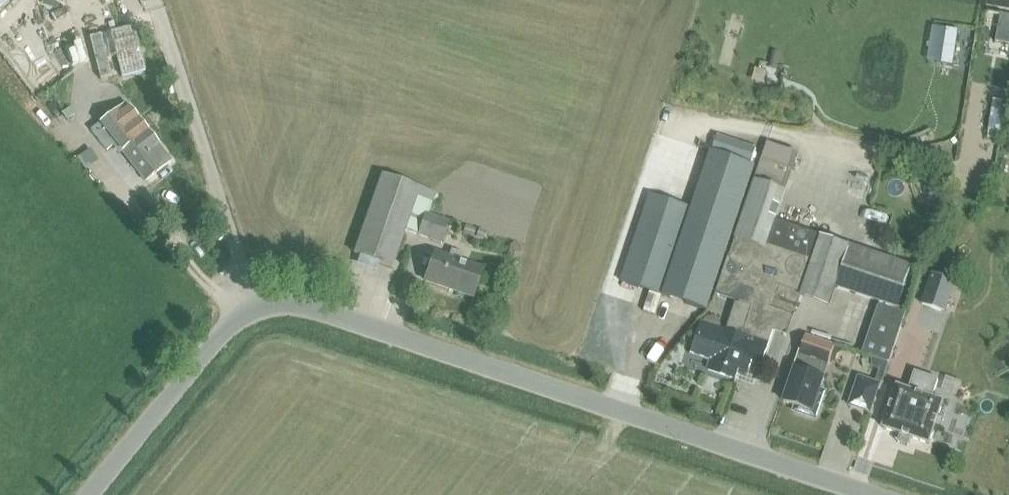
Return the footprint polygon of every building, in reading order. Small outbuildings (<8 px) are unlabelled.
[(15,0),(0,0),(0,15),(15,0)] [(1001,15),(996,42),(1008,44),(1008,16),(1001,15)] [(959,34),(947,32),(943,56),(955,58),(959,34)] [(777,69),(781,54),(772,52),(768,67),(777,69)] [(988,137),(998,139),(1007,102),(993,100),(988,137)] [(126,104),(91,130),(107,151),(116,144),(146,182),(171,163),(147,132),(126,104)] [(702,324),(691,355),(711,361),(707,371),(735,381),(738,371),(747,374),(751,361),(761,364),(775,322),(766,319),(769,309),(791,317),(798,298),(802,299),(823,236),(778,221),(799,158),(765,147),(747,204),(716,295),(736,302),(726,333),(721,331),(722,326),(720,322),(717,319),(713,317),(709,318),(705,320),(703,325),(702,324)] [(621,283),(706,312),(756,169),(711,154),(692,210),(651,196),(621,283)] [(406,230),(413,210),(418,196),(432,201),(435,194),(382,176),(355,253),(393,267),(406,230)] [(413,210),(406,230),(441,242),(448,221),(428,215),(432,201),(418,196),(413,210)] [(478,230),(475,238),(483,241),(486,233),(478,230)] [(823,236),(802,299),(829,308),(835,290),(880,304),(879,307),(875,317),(901,326),(906,313),(904,313),(905,309),(899,308),(913,266),(823,236)] [(436,254),(426,282),(473,299),(483,270),(460,262),(462,256),(450,252),(448,258),(436,254)] [(933,274),(922,305),(941,311),(951,281),(933,274)] [(889,363),(901,326),(875,317),(862,354),(871,357),(887,363),(889,363)] [(784,402),(783,402),(796,406),(795,409),(797,413),(814,419),(818,417),(826,395),(821,394),(825,379),(818,377),(823,364),(829,366),(836,346),(807,337),(798,364),(796,363),(784,402)] [(859,376),(849,405),(871,412),(880,383),(887,363),(871,357),(872,364),(879,369),(875,382),(859,376)] [(883,432),(901,438),(900,442),(910,445),(911,441),(929,447),(943,405),(932,401),(939,382),(915,374),(909,393),(897,390),(883,432)]
